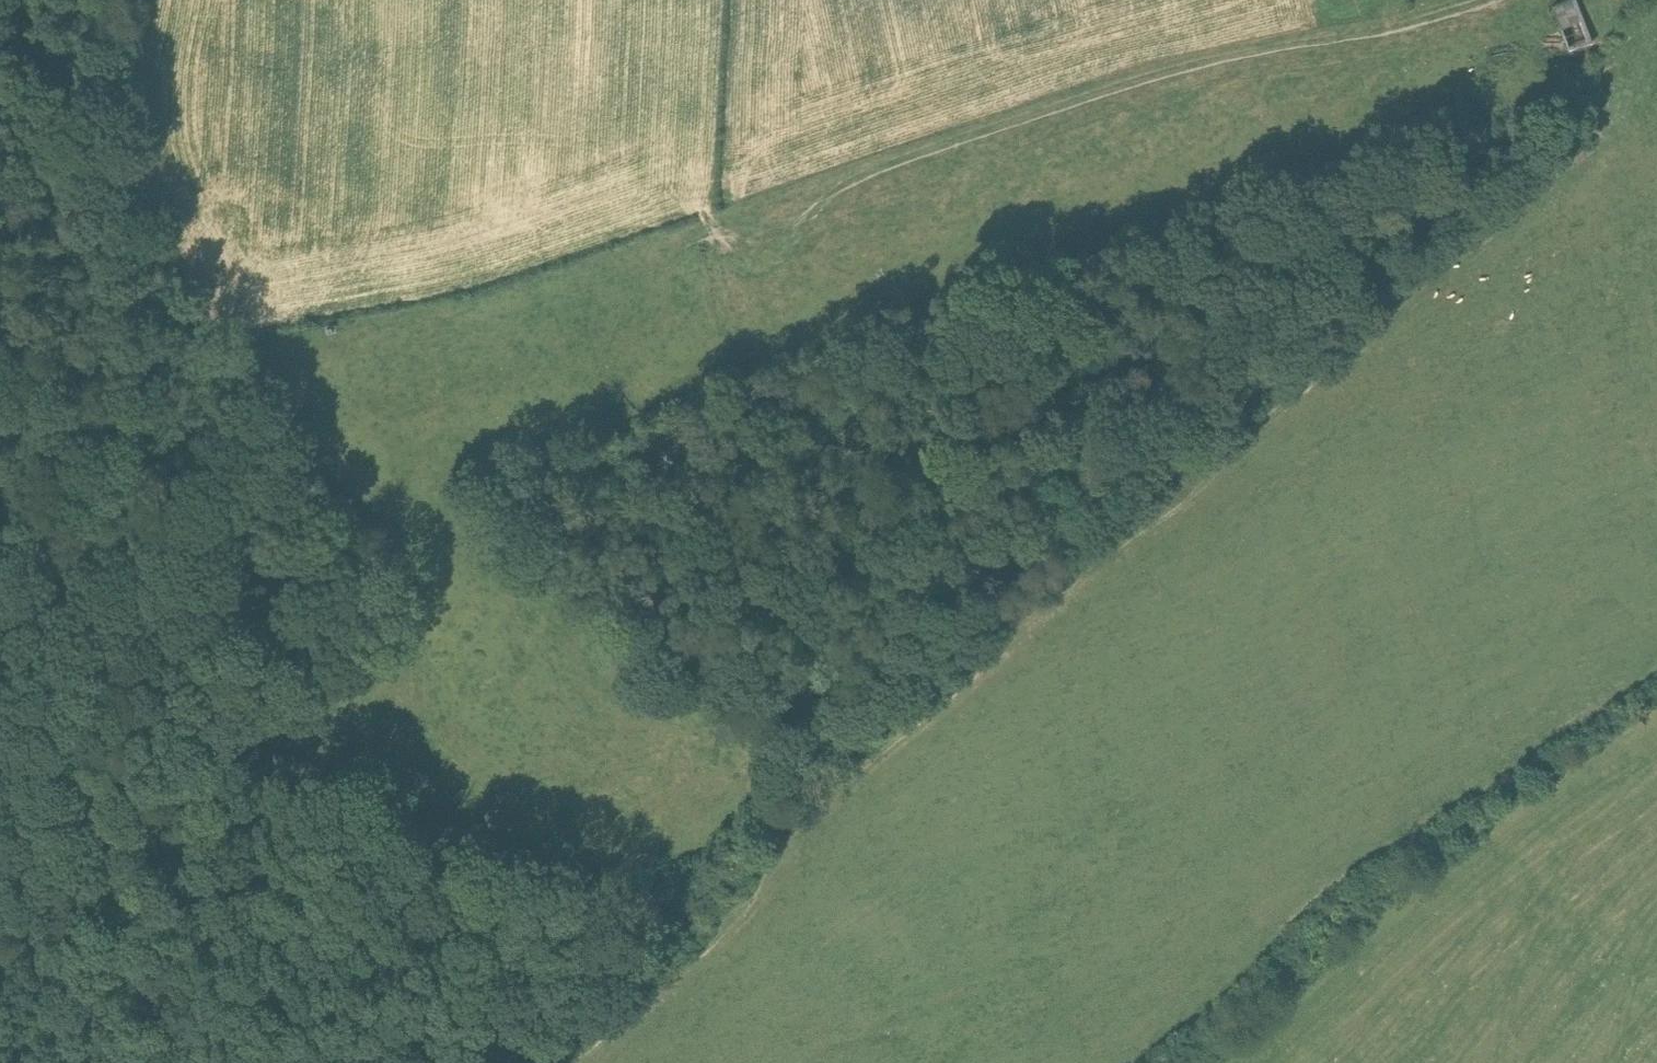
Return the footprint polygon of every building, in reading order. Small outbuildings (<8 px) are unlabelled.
[(1548,0),(1564,43),(1565,47),(1589,39),(1574,0),(1549,0),(1548,0)]
